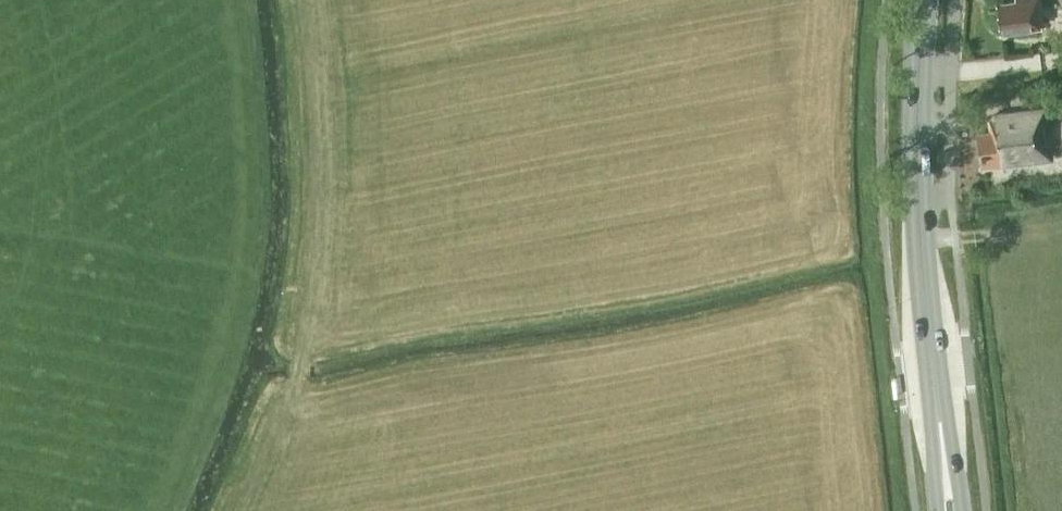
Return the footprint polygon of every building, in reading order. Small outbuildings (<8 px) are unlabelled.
[(1039,0),(1010,0),(996,2),(999,31),(1043,25),(1039,0)] [(983,167),(1051,158),(1046,118),(1045,107),(995,114),(996,130),(978,132),(983,167)]
